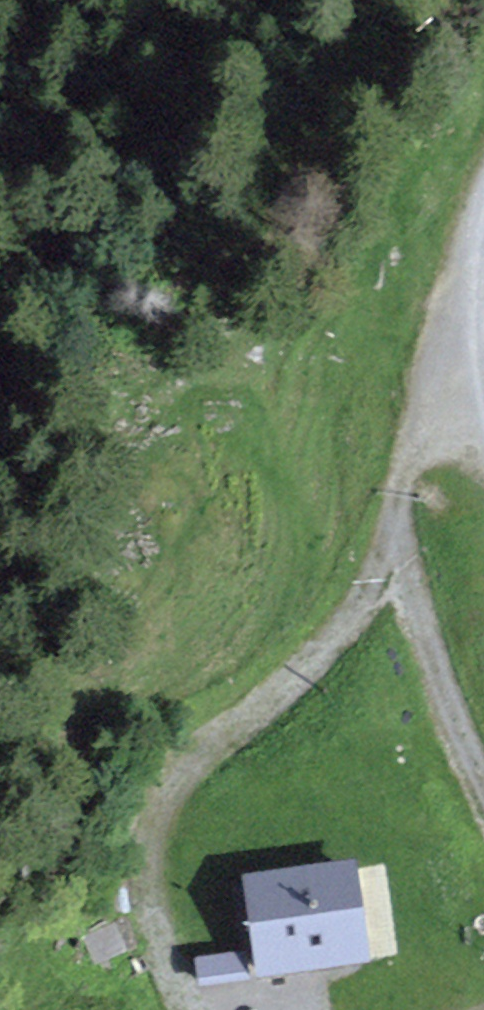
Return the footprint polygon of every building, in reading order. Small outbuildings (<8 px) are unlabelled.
[(254,881),(265,964),(359,952),(349,870),(254,881)] [(247,964),(199,967),(201,991),(249,988),(247,964)]
